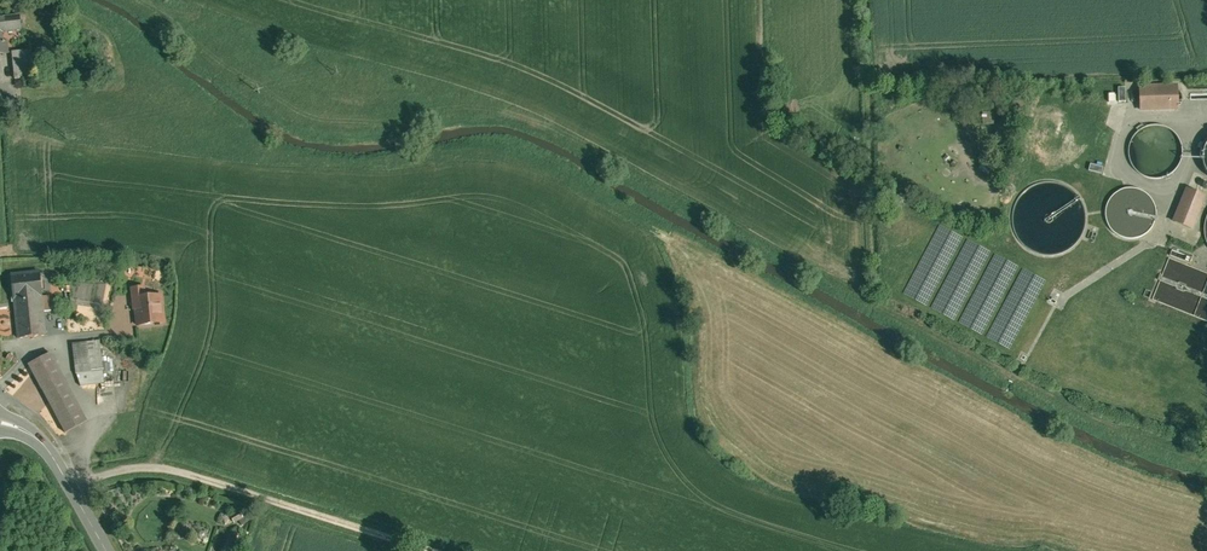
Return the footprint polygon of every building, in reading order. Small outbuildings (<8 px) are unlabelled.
[(0,17),(0,56),(11,55),(9,37),(24,35),(22,15),(0,17)] [(32,51),(14,53),(17,79),(35,77),(32,51)] [(1180,89),(1141,90),(1142,116),(1180,115),(1180,89)] [(1182,143),(1176,135),(1167,129),(1156,128),(1146,130),(1138,136),(1132,145),(1131,156),(1133,165),(1139,175),(1148,180),(1159,182),(1169,179),(1178,173),(1183,164),(1185,153),(1182,143)] [(1082,207),(1074,196),(1062,189),(1049,187),(1036,190),(1025,198),(1018,210),(1016,223),(1019,236),(1027,247),(1038,254),(1052,256),(1065,253),(1076,245),(1083,233),(1085,220),(1082,207)] [(1156,206),(1150,198),(1141,193),(1131,191),(1122,194),(1114,200),(1108,208),(1107,218),(1109,227),(1115,236),(1123,240),(1134,242),(1143,240),(1152,234),(1157,225),(1158,216),(1156,206)] [(1188,191),(1174,225),(1195,233),(1206,204),(1206,199),(1188,191)] [(920,302),(989,334),(1021,264),(965,238),(966,236),(940,224),(926,254),(927,254),(925,259),(933,263),(930,269),(930,268),(924,281),(929,283),(920,302)] [(1023,267),(1000,315),(1006,318),(1006,316),(1013,319),(1010,325),(1019,329),(1021,324),(1023,325),(1042,288),(1034,285),(1039,275),(1023,267)] [(43,272),(14,275),(22,345),(51,342),(43,272)] [(146,288),(131,290),(136,330),(167,326),(163,297),(148,298),(146,288)] [(105,346),(77,350),(81,380),(109,376),(105,346)] [(79,402),(56,359),(34,371),(56,414),(79,402)]
